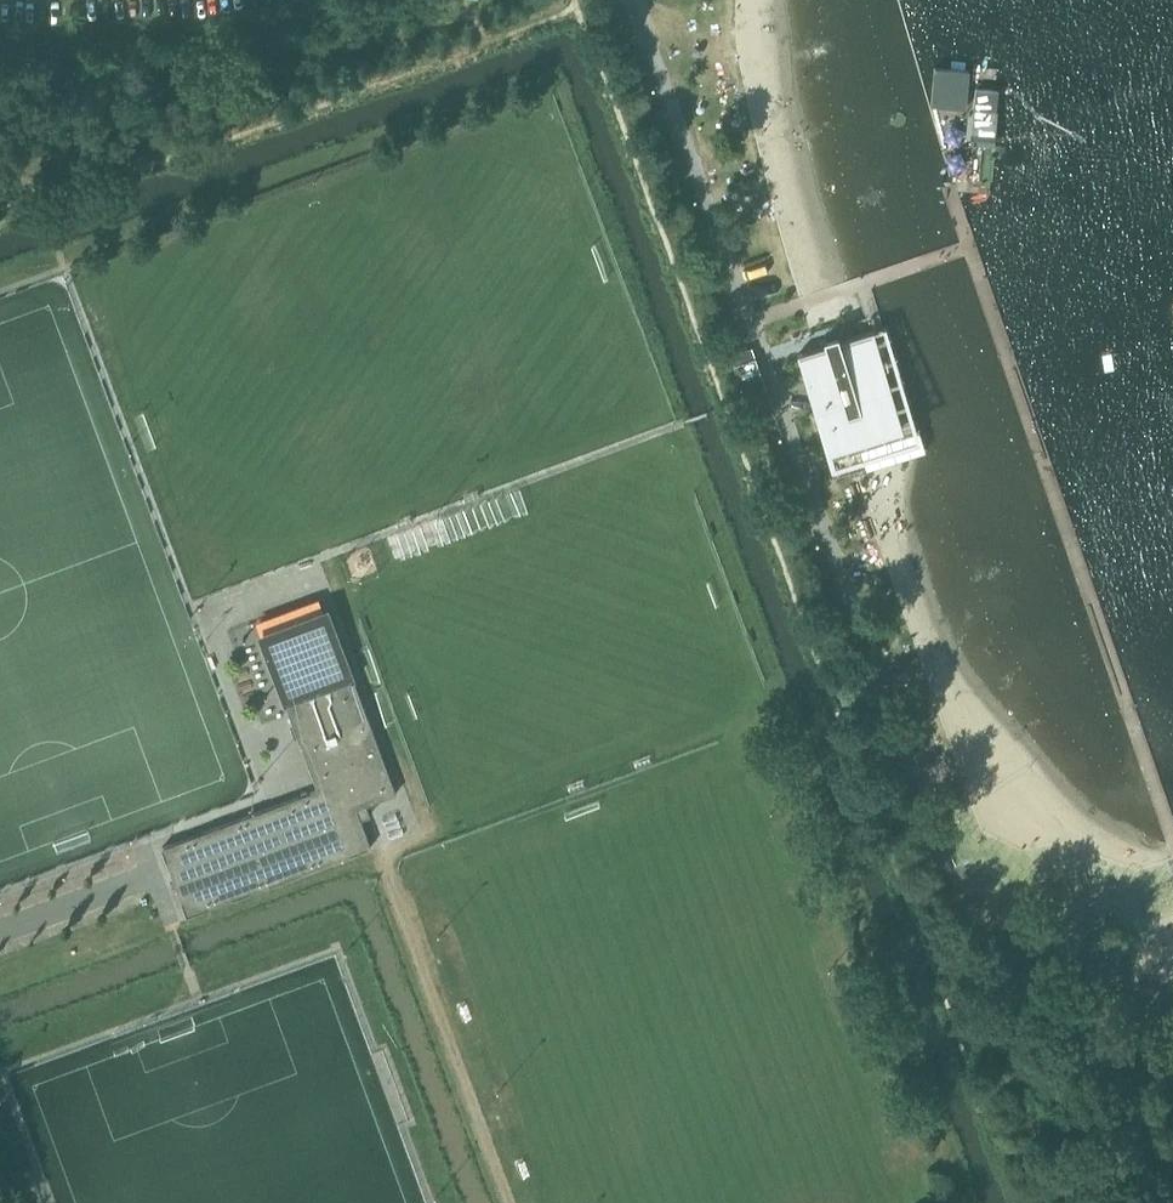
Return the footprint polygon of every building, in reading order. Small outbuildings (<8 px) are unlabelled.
[(935,68),(933,104),(967,107),(970,70),(935,68)] [(977,89),(975,114),(997,115),(999,92),(999,91),(977,89)] [(970,113),(968,137),(972,137),(971,143),(983,144),(995,145),(997,133),(998,116),(997,115),(975,114),(970,113)] [(825,337),(828,344),(799,353),(800,355),(801,354),(828,438),(902,415),(876,331),(888,327),(887,325),(842,339),(840,332),(838,333),(839,334),(827,338),(827,336),(825,337)] [(756,356),(736,363),(752,408),(772,401),(756,356)] [(332,618),(265,643),(319,788),(308,792),(307,791),(301,793),(302,795),(163,846),(188,914),(372,845),(362,817),(371,814),(367,803),(397,792),(332,618)]
